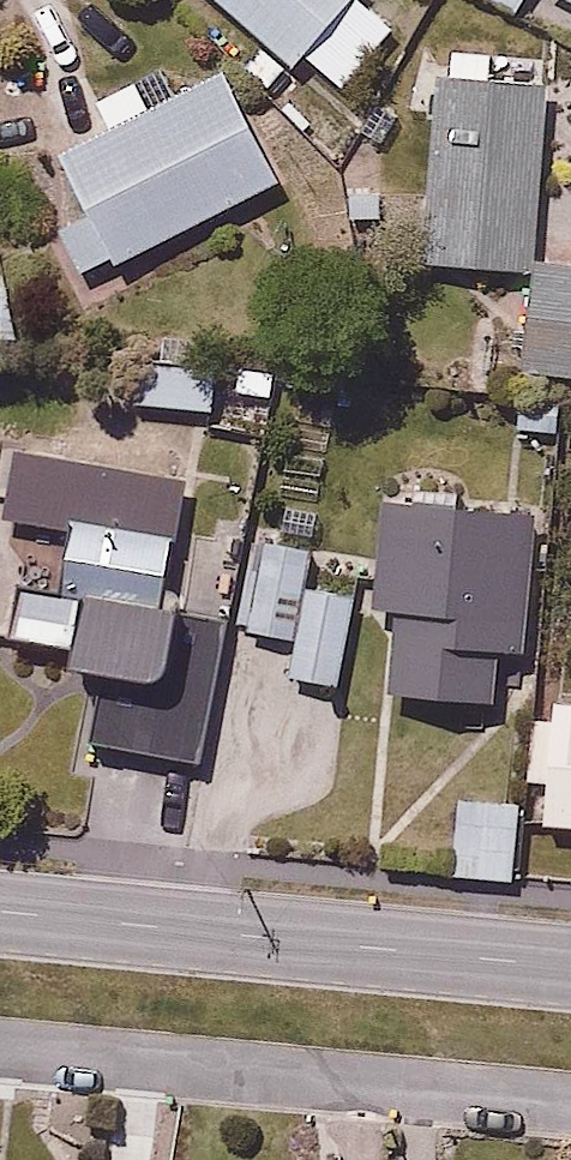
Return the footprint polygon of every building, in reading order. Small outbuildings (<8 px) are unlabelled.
[(296,66),(355,0),(221,0),(296,66)] [(517,11),(523,0),(495,0),(517,11)] [(557,50),(441,44),(429,257),(537,264),(538,233),(570,234),(570,203),(548,202),(557,50)] [(288,177),(231,66),(165,101),(148,69),(100,93),(117,125),(65,152),(94,209),(60,226),(88,280),(288,177)] [(544,258),(534,374),(570,377),(570,260),(544,258)] [(0,278),(0,334),(22,334),(23,278),(0,278)] [(225,357),(141,350),(137,398),(221,404),(225,357)] [(21,549),(5,637),(100,655),(84,737),(209,760),(240,591),(166,578),(186,470),(18,439),(4,515),(73,528),(67,557),(21,549)] [(397,687),(503,696),(508,641),(538,643),(551,500),(386,485),(375,605),(404,607),(397,687)] [(323,537),(277,528),(256,626),(295,634),(290,660),(348,672),(368,579),(316,569),(323,537)] [(534,715),(532,779),(556,780),(555,816),(570,817),(570,692),(560,692),(559,716),(534,715)] [(533,802),(457,796),(451,871),(528,876),(533,802)]
